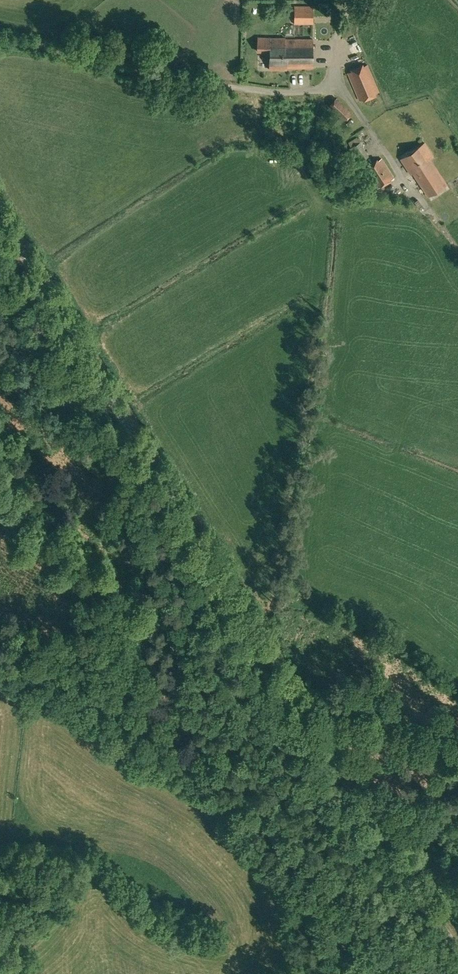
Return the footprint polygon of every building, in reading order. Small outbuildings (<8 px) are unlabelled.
[(313,23),(313,6),(295,6),(294,23),(313,23)] [(287,67),(313,67),(312,38),(285,39),(285,37),(270,37),(257,37),(257,51),(270,51),(269,69),(287,69),(287,67)] [(359,100),(379,91),(367,64),(348,73),(359,100)] [(345,121),(352,112),(336,97),(329,106),(344,119),(345,121)] [(362,165),(371,160),(368,156),(369,155),(360,141),(349,149),(358,163),(360,161),(362,165)] [(428,196),(446,183),(430,159),(434,156),(424,143),(401,159),(411,175),(407,178),(413,186),(419,182),(428,196)] [(378,188),(394,178),(381,158),(365,169),(378,188)]
